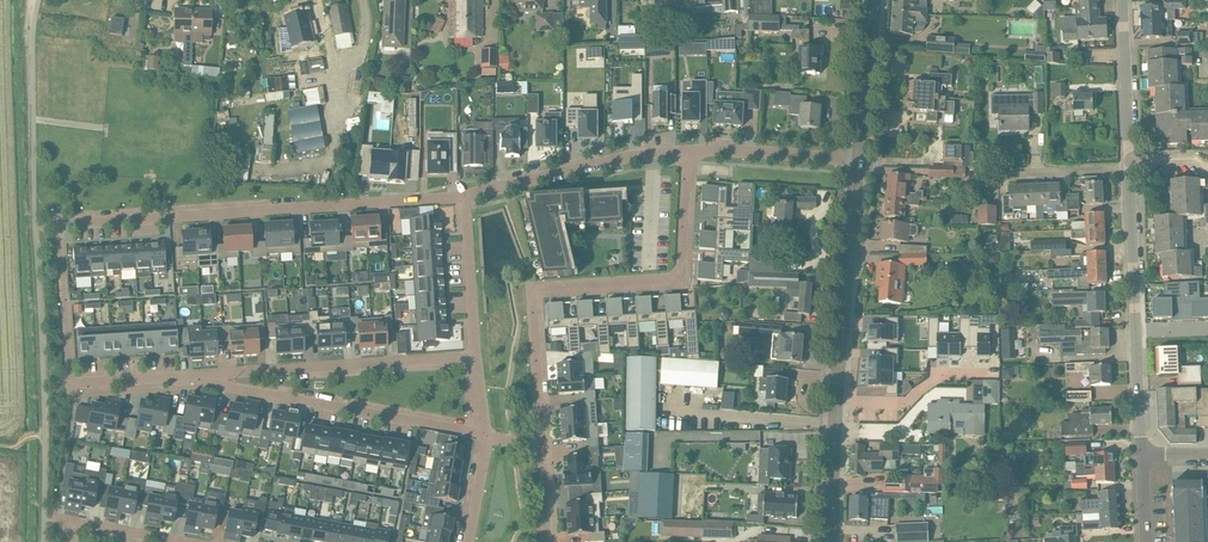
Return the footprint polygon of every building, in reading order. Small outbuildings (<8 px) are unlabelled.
[(382,42),(381,47),(395,47),(403,48),(405,0),(400,0),(384,0),(382,42)] [(517,13),(536,11),(538,32),(553,30),(551,14),(542,15),(541,0),(516,0),(517,13)] [(571,8),(571,2),(580,2),(580,8),(591,8),(592,23),(599,23),(599,29),(606,29),(606,30),(607,30),(606,0),(571,0),(571,8)] [(669,7),(687,6),(687,8),(705,7),(705,6),(724,5),(724,13),(738,12),(737,0),(668,0),(669,7)] [(750,15),(773,15),(773,0),(750,0),(750,15)] [(843,9),(852,10),(852,0),(843,0),(843,9)] [(893,12),(928,15),(928,8),(927,8),(927,3),(927,2),(927,1),(926,0),(894,0),(893,12)] [(1027,9),(1033,15),(1033,20),(1045,20),(1045,11),(1045,8),(1044,6),(1042,6),(1036,0),(1035,0),(1027,9)] [(1044,6),(1045,8),(1045,11),(1056,10),(1055,0),(1044,0),(1044,6)] [(1079,7),(1076,7),(1077,18),(1067,18),(1068,29),(1063,30),(1064,41),(1107,38),(1106,19),(1100,19),(1099,0),(1078,0),(1079,7)] [(1141,16),(1141,26),(1141,29),(1142,29),(1142,38),(1172,38),(1172,20),(1176,20),(1175,10),(1186,10),(1186,0),(1163,1),(1164,6),(1141,7),(1141,16)] [(346,4),(329,7),(334,32),(337,49),(351,47),(349,34),(352,33),(346,4)] [(482,39),(482,6),(472,6),(472,7),(456,7),(456,6),(450,6),(450,15),(450,38),(482,39)] [(174,43),(190,43),(190,34),(192,34),(192,22),(193,22),(194,10),(175,10),(174,43)] [(211,11),(194,10),(193,22),(192,22),(192,34),(190,34),(190,43),(202,43),(203,34),(211,34),(211,11)] [(927,22),(928,15),(893,12),(892,34),(913,36),(913,33),(917,33),(918,33),(920,33),(921,32),(922,31),(923,30),(924,29),(925,28),(925,27),(926,26),(926,22),(927,22)] [(288,28),(277,28),(277,29),(279,29),(280,51),(293,50),(292,47),(311,42),(308,27),(312,27),(311,26),(308,26),(305,13),(285,18),(288,28)] [(749,24),(749,31),(780,32),(780,17),(749,16),(749,24)] [(124,20),(112,18),(110,34),(121,35),(124,20)] [(444,32),(445,18),(434,18),(434,31),(444,32)] [(809,49),(809,30),(800,30),(793,30),(793,39),(801,39),(802,49),(801,49),(801,74),(816,74),(820,74),(820,72),(820,55),(822,55),(822,49),(809,49)] [(1191,43),(1191,33),(1191,32),(1177,33),(1177,44),(1191,44),(1191,43)] [(1191,33),(1191,43),(1203,43),(1203,33),(1191,33)] [(645,35),(619,36),(620,48),(645,47),(645,35)] [(955,38),(928,36),(927,52),(954,54),(955,44),(955,38)] [(717,39),(707,40),(707,51),(717,50),(736,50),(736,37),(717,39)] [(706,44),(691,44),(691,56),(706,56),(706,44)] [(955,44),(954,54),(970,55),(970,45),(955,44)] [(648,58),(667,56),(666,45),(647,47),(648,58)] [(1026,51),(1025,61),(1045,63),(1046,53),(1045,53),(1045,46),(1036,45),(1036,52),(1026,51)] [(603,48),(587,49),(587,55),(589,55),(589,57),(600,57),(600,58),(603,58),(603,48)] [(1055,53),(1054,48),(1046,48),(1046,63),(1049,64),(1060,63),(1060,53),(1055,53)] [(1192,48),(1177,49),(1178,55),(1185,55),(1185,59),(1192,58),(1192,48)] [(1189,110),(1188,84),(1182,84),(1181,63),(1178,63),(1177,49),(1147,50),(1149,90),(1155,89),(1157,145),(1187,143),(1187,132),(1192,131),(1192,143),(1207,143),(1207,109),(1189,110)] [(482,50),(481,69),(496,69),(496,50),(482,50)] [(148,56),(147,68),(158,69),(159,57),(148,56)] [(509,69),(508,56),(499,56),(499,69),(509,69)] [(974,60),(971,58),(968,58),(965,60),(965,64),(968,66),(971,66),(974,64),(974,60)] [(1020,63),(1008,62),(1008,70),(1019,71),(1020,63)] [(203,76),(219,77),(220,69),(204,67),(203,76)] [(911,83),(910,96),(939,98),(940,85),(952,86),(952,75),(929,74),(929,84),(911,83)] [(632,97),(613,97),(614,122),(614,123),(625,123),(633,123),(633,115),(643,115),(643,75),(632,75),(632,97)] [(409,77),(396,76),(395,86),(408,87),(409,77)] [(288,77),(267,79),(268,94),(267,94),(268,101),(290,99),(288,77)] [(692,95),(683,95),(683,123),(700,123),(700,104),(707,104),(707,89),(707,81),(692,81),(692,95)] [(372,82),(371,88),(380,90),(381,83),(372,82)] [(515,82),(496,83),(496,93),(515,93),(515,82)] [(1064,85),(1054,85),(1054,99),(1065,99),(1064,85)] [(734,105),(716,104),(714,125),(725,125),(725,126),(725,127),(726,127),(726,126),(726,125),(731,126),(731,127),(731,126),(730,127),(732,127),(732,126),(743,126),(744,102),(748,103),(748,109),(759,110),(760,91),(744,90),(744,94),(734,94),(734,105)] [(369,93),(368,101),(381,102),(382,94),(369,93)] [(668,94),(668,93),(652,93),(652,94),(653,94),(653,105),(652,105),(653,113),(653,121),(653,122),(668,122),(668,121),(668,115),(676,115),(676,96),(668,96),(668,94)] [(1081,96),(1081,93),(1073,93),(1073,102),(1066,102),(1067,112),(1093,111),(1093,95),(1081,96)] [(1042,102),(1042,94),(1034,94),(1034,95),(992,96),(992,115),(998,115),(998,122),(1001,122),(1001,130),(1012,130),(1012,127),(1029,126),(1028,114),(1043,114),(1042,102)] [(539,114),(539,95),(528,95),(528,114),(539,114)] [(584,109),(567,109),(567,127),(579,127),(580,139),(597,139),(597,95),(584,95),(584,109)] [(776,95),(775,107),(790,108),(790,114),(802,115),(801,128),(807,128),(819,129),(821,107),(804,106),(805,97),(808,98),(808,97),(796,96),(776,95)] [(946,102),(946,98),(939,98),(910,96),(910,100),(909,100),(909,111),(927,113),(927,122),(937,123),(937,113),(938,113),(938,112),(944,113),(944,116),(954,116),(955,103),(946,102)] [(318,98),(289,103),(297,152),(326,148),(318,98)] [(274,163),(275,115),(266,114),(264,162),(274,163)] [(561,125),(561,114),(546,114),(546,123),(537,123),(537,134),(536,134),(536,143),(538,143),(538,148),(557,148),(557,125),(560,125),(561,125)] [(496,144),(500,144),(500,150),(505,150),(505,156),(505,157),(520,157),(520,156),(520,150),(521,150),(521,149),(528,149),(528,129),(496,129),(496,144)] [(482,130),(482,133),(464,133),(464,166),(483,166),(483,162),(492,162),(492,163),(492,130),(482,130)] [(428,161),(425,161),(426,171),(428,171),(428,175),(448,174),(447,159),(457,159),(456,134),(443,134),(443,133),(428,133),(428,144),(428,161)] [(964,144),(943,144),(943,162),(964,162),(964,144)] [(388,182),(390,149),(389,153),(372,152),(372,146),(361,146),(359,164),(368,164),(368,168),(370,171),(370,179),(387,180),(387,182),(388,182)] [(388,182),(404,183),(405,170),(418,171),(420,151),(390,149),(388,182)] [(216,166),(214,178),(247,183),(251,160),(229,156),(227,167),(216,166)] [(986,156),(977,156),(978,164),(994,164),(994,156),(986,156)] [(966,167),(938,167),(929,167),(929,178),(965,178),(966,167)] [(889,174),(887,197),(920,200),(923,200),(924,191),(918,191),(915,194),(910,194),(911,176),(889,174)] [(1102,194),(1104,194),(1106,193),(1106,186),(1104,184),(1102,185),(1102,184),(1097,184),(1097,177),(1080,178),(1081,181),(1082,183),(1084,185),(1086,185),(1087,185),(1088,204),(1087,204),(1087,205),(1103,204),(1103,203),(1102,194)] [(1171,181),(1173,217),(1154,218),(1156,255),(1162,255),(1163,279),(1203,277),(1202,261),(1191,262),(1191,253),(1185,253),(1184,218),(1200,217),(1200,229),(1207,229),(1207,207),(1201,207),(1200,190),(1207,189),(1207,180),(1171,181)] [(739,183),(739,184),(740,184),(740,185),(740,189),(743,189),(743,192),(743,200),(753,200),(754,184),(739,183)] [(728,187),(703,186),(702,203),(718,204),(717,218),(752,220),(752,214),(752,209),(727,207),(728,187)] [(1068,211),(1067,195),(1067,193),(1060,193),(1060,186),(1043,187),(1044,212),(1051,211),(1051,213),(1057,212),(1058,212),(1058,213),(1068,212),(1068,211)] [(1027,207),(1026,187),(1010,188),(1010,195),(1003,196),(1004,215),(1015,215),(1014,211),(1027,210),(1027,207)] [(1034,220),(1044,220),(1044,212),(1043,187),(1026,187),(1027,207),(1036,206),(1036,214),(1033,214),(1034,220)] [(533,197),(525,198),(527,205),(544,277),(573,275),(571,267),(575,266),(566,227),(567,227),(567,228),(624,224),(622,192),(627,192),(628,192),(628,191),(565,195),(565,196),(558,196),(558,195),(533,197)] [(1079,194),(1067,195),(1068,211),(1080,210),(1079,194)] [(777,203),(776,219),(779,219),(778,232),(777,240),(789,241),(790,234),(790,233),(789,233),(792,206),(802,206),(802,208),(816,207),(815,207),(815,200),(816,200),(816,199),(793,199),(781,198),(781,197),(780,197),(780,203),(777,203)] [(919,206),(920,200),(887,197),(885,216),(905,218),(906,205),(919,206)] [(997,206),(978,206),(978,226),(997,226),(997,206)] [(411,235),(439,234),(439,231),(441,231),(441,230),(438,230),(438,226),(441,225),(440,217),(437,218),(437,217),(419,219),(419,209),(400,210),(400,221),(410,220),(411,235)] [(1068,212),(1058,213),(1058,220),(1068,220),(1068,212)] [(1071,222),(1072,231),(1104,229),(1104,214),(1086,214),(1086,222),(1071,222)] [(352,236),(345,237),(346,252),(354,251),(353,249),(366,248),(364,218),(363,218),(362,216),(353,216),(353,219),(351,219),(352,236)] [(963,216),(951,216),(951,224),(968,224),(968,216),(963,216)] [(378,217),(364,218),(366,248),(379,247),(379,249),(387,249),(386,234),(379,234),(378,217)] [(701,232),(700,249),(750,251),(725,250),(726,231),(751,232),(752,226),(752,220),(717,218),(716,233),(701,232)] [(291,223),(278,224),(280,254),(293,253),(293,255),(301,255),(300,240),(292,240),(291,223)] [(336,223),(323,224),(325,253),(346,252),(345,237),(337,237),(336,223)] [(264,225),(266,242),(258,242),(259,257),(267,257),(267,255),(280,254),(278,224),(264,225)] [(311,239),(303,239),(304,254),(325,253),(323,224),(310,224),(311,239)] [(916,226),(883,224),(882,241),(907,242),(908,236),(915,236),(918,234),(918,228),(916,226)] [(251,243),(250,227),(236,228),(238,256),(239,256),(239,252),(251,251),(251,258),(259,257),(258,242),(251,243)] [(197,232),(195,232),(197,261),(198,268),(218,266),(218,260),(217,245),(210,246),(209,231),(206,231),(206,228),(197,229),(197,232)] [(223,229),(224,245),(217,245),(218,260),(226,260),(226,257),(238,256),(236,228),(223,229)] [(1105,245),(1104,229),(1072,231),(1072,239),(1087,238),(1087,246),(1105,245)] [(183,247),(175,248),(176,263),(197,261),(195,232),(182,233),(183,247)] [(412,250),(440,249),(439,234),(411,235),(412,250)] [(998,235),(986,235),(986,244),(998,244),(998,235)] [(1051,251),(1071,250),(1067,250),(1066,240),(1031,242),(1031,251),(1051,251)] [(157,242),(157,245),(152,245),(149,245),(151,274),(166,273),(164,245),(164,242),(157,242)] [(1010,243),(1002,243),(1002,251),(1011,251),(1010,243)] [(134,246),(135,270),(137,270),(150,269),(150,274),(151,274),(149,245),(134,246)] [(899,254),(927,254),(927,246),(900,245),(899,254)] [(121,276),(121,271),(135,270),(134,246),(119,247),(121,276)] [(75,279),(90,278),(91,278),(89,249),(80,250),(80,247),(73,248),(73,250),(73,251),(75,274),(75,279)] [(121,276),(119,247),(104,248),(106,277),(106,272),(113,272),(113,273),(113,276),(121,276)] [(106,277),(104,248),(89,249),(91,278),(106,277)] [(413,265),(441,264),(440,249),(412,250),(413,265)] [(750,256),(750,251),(725,250),(715,250),(715,264),(699,263),(698,280),(723,281),(724,261),(750,263),(750,259),(750,256)] [(1074,262),(1071,263),(1071,269),(1071,270),(1074,270),(1081,269),(1106,268),(1105,253),(1087,253),(1087,254),(1080,255),(1081,262),(1074,262)] [(879,263),(877,280),(882,281),(880,302),(892,303),(902,304),(903,292),(896,292),(896,283),(903,284),(905,266),(927,265),(927,258),(933,258),(933,261),(940,261),(940,254),(927,255),(927,254),(899,254),(899,255),(900,265),(879,263)] [(750,263),(749,273),(784,274),(784,271),(785,257),(750,256),(750,259),(750,263)] [(414,280),(442,279),(441,264),(413,265),(414,280)] [(1071,270),(1048,271),(1048,280),(1078,279),(1079,289),(1090,288),(1089,284),(1107,284),(1106,268),(1081,269),(1074,270),(1071,270)] [(738,270),(737,283),(749,282),(749,271),(738,270)] [(389,273),(381,274),(381,283),(389,282),(389,275),(389,273)] [(749,273),(749,286),(788,288),(787,298),(785,313),(785,320),(801,322),(802,315),(810,316),(813,285),(802,284),(799,284),(799,274),(784,274),(749,273)] [(306,277),(306,286),(317,285),(317,277),(306,277)] [(415,295),(443,294),(442,279),(414,280),(415,295)] [(1182,283),(1182,306),(1191,306),(1192,306),(1193,318),(1207,318),(1207,299),(1200,299),(1199,282),(1195,282),(1182,283)] [(1182,283),(1164,284),(1164,300),(1153,300),(1153,319),(1173,319),(1172,306),(1182,306),(1182,283)] [(1057,290),(1049,291),(1049,297),(1053,297),(1054,307),(1070,306),(1070,304),(1079,303),(1079,305),(1083,305),(1084,320),(1100,319),(1099,313),(1105,313),(1105,293),(1093,294),(1088,294),(1088,292),(1074,292),(1074,290),(1073,290),(1057,291),(1057,290)] [(416,310),(444,309),(443,294),(415,295),(416,310)] [(666,297),(669,346),(668,322),(685,320),(688,360),(700,361),(697,310),(682,311),(681,296),(666,297)] [(651,298),(636,299),(640,348),(638,323),(656,322),(657,347),(669,346),(666,297),(665,297),(666,312),(652,313),(651,298)] [(622,300),(607,301),(611,355),(609,325),(626,324),(628,349),(640,348),(636,299),(637,314),(623,315),(622,300)] [(593,302),(578,303),(581,353),(582,353),(581,344),(580,327),(597,326),(599,354),(611,355),(607,301),(608,316),(594,317),(593,302)] [(563,304),(548,305),(550,329),(568,328),(569,352),(577,353),(581,353),(578,303),(577,303),(578,318),(564,319),(563,304)] [(993,305),(977,305),(977,314),(992,314),(993,305)] [(340,319),(330,319),(331,349),(345,348),(344,333),(351,333),(350,318),(350,308),(339,309),(340,319)] [(719,310),(717,315),(718,319),(723,321),(728,320),(730,315),(728,311),(723,308),(719,310)] [(417,325),(445,324),(444,309),(416,310),(417,325)] [(308,315),(288,317),(288,324),(290,354),(304,353),(303,336),(310,336),(309,321),(308,315)] [(385,331),(393,330),(392,327),(392,315),(384,316),(384,318),(371,319),(372,335),(373,348),(386,348),(385,331)] [(310,336),(317,335),(318,350),(331,349),(331,348),(329,319),(329,317),(316,318),(316,320),(309,321),(310,336)] [(351,333),(358,332),(360,349),(373,348),(372,335),(371,319),(358,320),(358,317),(350,318),(351,333)] [(870,342),(899,342),(899,319),(887,318),(887,327),(870,326),(870,342)] [(944,356),(949,356),(949,334),(939,334),(939,319),(929,319),(928,348),(937,348),(937,356),(944,356)] [(969,349),(970,319),(961,319),(960,319),(960,334),(949,334),(949,356),(961,356),(961,349),(969,349)] [(980,319),(970,319),(969,349),(978,349),(978,356),(990,357),(991,329),(980,329),(980,319)] [(176,349),(174,323),(157,324),(159,352),(167,351),(167,350),(176,349)] [(290,354),(288,324),(276,325),(275,323),(267,323),(268,338),(276,338),(277,355),(290,354)] [(159,352),(157,324),(141,325),(143,351),(151,351),(151,352),(159,352)] [(243,326),(245,356),(258,355),(257,339),(265,339),(264,324),(256,324),(256,325),(243,326)] [(413,342),(418,342),(422,341),(423,347),(422,347),(422,348),(436,347),(436,346),(435,346),(435,341),(445,340),(448,340),(448,331),(445,332),(445,327),(447,327),(447,326),(445,326),(445,324),(417,325),(418,334),(413,334),(413,342)] [(143,351),(141,325),(125,326),(127,354),(135,354),(135,352),(143,351)] [(781,336),(782,328),(750,325),(749,338),(773,340),(771,360),(784,361),(784,362),(801,363),(801,362),(804,363),(805,354),(804,353),(802,353),(803,338),(803,337),(787,335),(787,336),(781,336)] [(1053,326),(1053,325),(1040,326),(1040,344),(1061,344),(1061,355),(1106,354),(1106,353),(1103,353),(1103,349),(1109,349),(1108,330),(1065,331),(1065,329),(1065,326),(1053,326)] [(127,354),(125,326),(109,327),(110,353),(119,353),(119,355),(127,354)] [(222,326),(202,328),(202,333),(203,357),(217,356),(216,342),(223,341),(222,326)] [(222,326),(223,341),(231,341),(232,357),(245,356),(243,326),(230,327),(230,326),(222,326)] [(110,353),(109,327),(93,328),(94,356),(102,356),(102,354),(110,353)] [(94,356),(93,328),(76,329),(78,356),(86,355),(87,357),(94,356)] [(189,329),(181,329),(182,344),(189,344),(190,358),(192,358),(193,361),(201,360),(202,360),(202,357),(203,357),(202,333),(202,328),(201,328),(189,329)] [(1014,329),(1001,330),(1003,359),(1015,359),(1014,329)] [(405,333),(396,334),(398,354),(407,354),(405,333)] [(590,343),(581,344),(582,353),(590,353),(590,343)] [(551,344),(551,351),(561,352),(561,344),(551,344)] [(669,346),(657,347),(658,356),(670,355),(669,346)] [(869,357),(869,372),(893,373),(893,364),(898,364),(898,349),(887,349),(886,358),(869,357)] [(1179,366),(1179,349),(1157,349),(1158,376),(1178,375),(1178,385),(1201,384),(1200,366),(1179,366)] [(594,378),(592,354),(590,353),(582,353),(581,353),(577,353),(578,363),(558,364),(559,379),(558,379),(558,380),(594,378)] [(624,355),(614,355),(614,364),(624,364),(624,355)] [(719,363),(657,359),(628,359),(627,431),(656,432),(656,428),(660,428),(660,419),(656,419),(656,404),(661,404),(661,395),(656,395),(656,391),(661,391),(661,384),(717,388),(719,363)] [(1111,386),(1110,365),(1095,366),(1095,363),(1073,363),(1073,373),(1084,373),(1084,378),(1090,378),(1091,386),(1111,386)] [(1002,369),(1002,380),(1014,380),(1014,368),(1002,369)] [(760,392),(767,392),(767,402),(766,402),(766,403),(786,404),(786,403),(788,381),(788,380),(782,380),(783,370),(782,370),(782,371),(779,370),(764,369),(763,378),(761,378),(760,392)] [(898,381),(893,381),(893,373),(869,372),(869,387),(886,387),(886,396),(898,396),(898,381)] [(558,380),(559,395),(580,393),(580,401),(595,400),(594,378),(558,380)] [(929,411),(929,432),(941,432),(949,432),(950,422),(965,423),(965,435),(983,435),(983,423),(984,423),(984,406),(984,404),(999,404),(1000,382),(983,381),(982,406),(959,405),(959,401),(939,401),(939,411),(929,411)] [(1158,390),(1158,391),(1160,429),(1171,442),(1197,443),(1197,442),(1196,442),(1197,431),(1185,430),(1184,415),(1196,415),(1196,426),(1207,427),(1207,389),(1158,390)] [(724,408),(737,409),(738,392),(725,392),(724,408)] [(1091,403),(1091,393),(1067,393),(1067,403),(1091,403)] [(202,400),(196,428),(210,430),(218,432),(219,424),(221,413),(213,411),(216,397),(203,395),(202,400)] [(155,404),(151,425),(163,427),(162,433),(173,435),(174,430),(177,417),(166,415),(169,400),(156,398),(155,404)] [(174,430),(195,434),(196,428),(201,400),(188,398),(185,418),(177,417),(174,430)] [(580,401),(581,409),(561,410),(562,426),(597,424),(595,400),(580,401)] [(105,407),(101,428),(125,433),(128,420),(117,418),(120,404),(107,401),(105,407)] [(151,425),(155,404),(142,401),(138,420),(128,418),(128,420),(125,433),(124,437),(135,439),(137,428),(150,431),(151,426),(151,425)] [(244,407),(239,434),(260,438),(262,430),(264,419),(256,418),(258,404),(245,401),(244,407)] [(100,434),(101,428),(105,407),(92,404),(91,411),(88,410),(88,408),(77,406),(74,422),(88,425),(87,432),(100,434)] [(239,434),(244,407),(231,404),(227,426),(219,424),(218,432),(217,436),(226,437),(227,432),(239,434)] [(1061,423),(1062,437),(1092,435),(1091,425),(1112,424),(1111,408),(1100,409),(1090,409),(1090,410),(1082,410),(1082,416),(1073,416),(1073,422),(1061,423)] [(287,409),(286,415),(273,412),(269,432),(268,439),(269,440),(281,442),(287,409)] [(292,460),(300,461),(301,453),(302,448),(304,440),(295,439),(301,411),(287,409),(286,415),(281,442),(292,444),(290,452),(294,452),(292,460)] [(562,426),(563,442),(583,441),(583,449),(598,448),(597,424),(562,426)] [(304,440),(302,448),(301,453),(314,455),(319,430),(306,427),(304,440)] [(260,438),(258,448),(267,450),(269,440),(268,439),(269,432),(262,430),(260,438)] [(314,455),(327,458),(328,456),(332,432),(319,430),(314,455)] [(332,432),(328,456),(340,459),(345,433),(332,431),(332,432)] [(1014,441),(1014,432),(1002,432),(1002,441),(1014,441)] [(345,433),(340,459),(353,461),(353,462),(353,463),(358,436),(345,433)] [(624,470),(624,471),(630,472),(641,472),(648,472),(649,434),(626,433),(624,462),(624,470)] [(434,457),(462,463),(462,462),(460,462),(463,448),(455,447),(457,437),(437,434),(435,443),(434,443),(432,457),(434,457)] [(358,436),(353,463),(366,465),(371,439),(358,437),(358,436)] [(379,466),(383,441),(371,439),(366,465),(379,467),(379,466)] [(383,441),(379,466),(392,468),(396,443),(384,440),(383,441)] [(1064,441),(1065,456),(1087,455),(1086,440),(1064,441)] [(71,441),(70,449),(77,450),(78,442),(71,441)] [(405,471),(406,465),(408,452),(410,445),(396,443),(392,468),(405,471)] [(731,444),(731,447),(740,453),(745,444),(731,444)] [(852,446),(851,475),(864,476),(865,471),(883,471),(883,460),(899,460),(899,446),(880,445),(880,454),(864,454),(864,446),(852,446)] [(598,448),(583,449),(584,457),(564,458),(565,473),(564,473),(564,474),(600,471),(599,457),(598,448)] [(760,458),(758,485),(769,486),(769,479),(778,479),(790,480),(791,449),(770,448),(770,450),(760,449),(760,458)] [(996,465),(996,449),(981,449),(981,465),(996,465)] [(149,463),(151,454),(131,450),(129,460),(149,463)] [(884,483),(884,492),(896,492),(908,492),(910,492),(937,492),(937,486),(946,486),(946,452),(939,452),(939,464),(941,464),(941,469),(925,469),(925,478),(911,478),(911,477),(901,476),(901,484),(884,483)] [(192,454),(190,461),(191,462),(211,465),(213,458),(192,454)] [(1077,471),(1114,469),(1114,463),(1115,462),(1115,456),(1113,455),(1113,454),(1095,455),(1095,461),(1085,461),(1085,464),(1076,464),(1076,471),(1077,471)] [(434,457),(431,470),(438,471),(455,475),(461,476),(462,471),(461,471),(462,463),(434,457)] [(213,458),(211,465),(220,467),(221,459),(213,458)] [(1008,461),(1001,462),(1002,471),(1009,470),(1008,461)] [(624,462),(616,463),(617,470),(624,470),(624,462)] [(63,480),(61,493),(68,494),(65,509),(78,511),(86,470),(85,470),(86,467),(74,465),(67,463),(63,480)] [(224,468),(222,467),(221,475),(229,477),(231,469),(224,468)] [(240,471),(232,469),(231,469),(229,477),(238,478),(240,471)] [(266,472),(265,475),(271,476),(274,477),(274,474),(275,470),(272,470),(266,469),(266,472)] [(1114,469),(1077,471),(1077,476),(1097,476),(1097,483),(1115,483),(1114,469)] [(107,471),(98,470),(98,473),(86,470),(78,511),(79,512),(80,506),(93,508),(97,485),(104,487),(107,471)] [(431,470),(429,483),(436,484),(457,488),(459,481),(460,481),(461,476),(455,475),(438,471),(431,470)] [(581,494),(586,494),(603,493),(601,472),(600,472),(600,471),(564,474),(565,488),(581,487),(581,489),(581,494)] [(641,473),(639,517),(672,519),(674,476),(641,473)] [(105,485),(112,486),(114,476),(107,474),(105,485)] [(677,475),(676,514),(696,515),(697,476),(677,475)] [(118,519),(125,480),(123,491),(110,489),(105,516),(118,519)] [(125,480),(118,519),(119,519),(120,513),(133,516),(135,503),(138,488),(137,488),(139,483),(125,480)] [(1087,488),(1087,480),(1072,480),(1072,481),(1064,481),(1064,490),(1073,489),(1087,488)] [(436,484),(429,483),(428,491),(422,489),(419,504),(426,506),(438,508),(439,500),(457,503),(458,496),(456,495),(457,488),(436,484)] [(1172,483),(1174,521),(1175,541),(1207,541),(1207,483),(1172,483)] [(176,503),(183,504),(186,485),(177,484),(176,488),(166,486),(158,526),(159,526),(160,521),(172,523),(176,503)] [(186,485),(183,504),(190,506),(185,531),(198,534),(199,528),(201,520),(203,506),(204,500),(192,498),(194,487),(186,485)] [(165,486),(164,491),(145,488),(143,495),(141,506),(148,507),(145,524),(158,526),(166,486),(165,486)] [(201,520),(199,528),(212,530),(216,510),(223,512),(226,495),(206,492),(203,506),(201,520)] [(1100,514),(1119,513),(1118,492),(1117,492),(1105,493),(1098,493),(1099,499),(1082,500),(1083,508),(1083,515),(1100,514)] [(568,520),(601,518),(600,504),(603,503),(603,493),(586,494),(581,494),(582,495),(586,495),(587,503),(567,504),(568,520)] [(759,494),(758,501),(764,502),(764,516),(774,517),(774,519),(786,519),(786,517),(796,518),(797,518),(797,509),(798,509),(798,507),(798,498),(797,498),(787,497),(787,495),(765,494),(765,493),(765,495),(759,494)] [(252,538),(256,517),(263,518),(267,498),(259,497),(258,502),(246,500),(238,541),(239,541),(240,535),(252,538)] [(284,499),(278,498),(277,503),(270,502),(265,530),(277,532),(282,508),(284,499)] [(890,499),(851,498),(850,521),(869,521),(869,519),(889,520),(890,499)] [(230,511),(225,538),(238,541),(246,500),(245,499),(243,514),(230,511)] [(427,529),(449,533),(450,526),(452,527),(454,520),(442,517),(443,509),(438,508),(426,506),(424,514),(422,528),(427,529)] [(293,515),(294,510),(282,508),(277,532),(277,534),(289,536),(293,515)] [(629,509),(629,518),(638,519),(639,509),(629,509)] [(1100,514),(1083,515),(1084,531),(1101,530),(1120,529),(1119,513),(1100,514)] [(289,536),(301,538),(305,517),(293,515),(289,536)] [(301,538),(313,541),(317,520),(305,517),(301,538)] [(601,518),(568,520),(569,536),(589,534),(589,541),(602,541),(606,541),(606,533),(600,534),(599,519),(601,519),(601,518)] [(621,518),(620,533),(636,519),(629,518),(621,518)] [(320,541),(325,541),(329,522),(317,520),(313,541),(320,541)] [(697,522),(663,520),(663,521),(661,521),(660,536),(662,536),(662,537),(734,539),(734,538),(735,538),(736,524),(734,524),(734,523),(697,522)] [(341,524),(329,522),(325,541),(337,541),(341,524)] [(378,525),(366,523),(365,529),(362,541),(375,541),(378,525)] [(897,525),(898,541),(928,541),(928,523),(897,525)] [(353,526),(341,524),(337,541),(350,541),(353,526)] [(365,529),(353,526),(350,541),(362,541),(365,529)] [(1045,538),(1078,536),(1077,526),(1059,527),(1060,532),(1048,533),(1045,536),(1045,538)] [(375,541),(388,541),(390,531),(377,529),(375,541)] [(427,529),(425,541),(426,541),(449,541),(448,541),(449,533),(427,529)]
